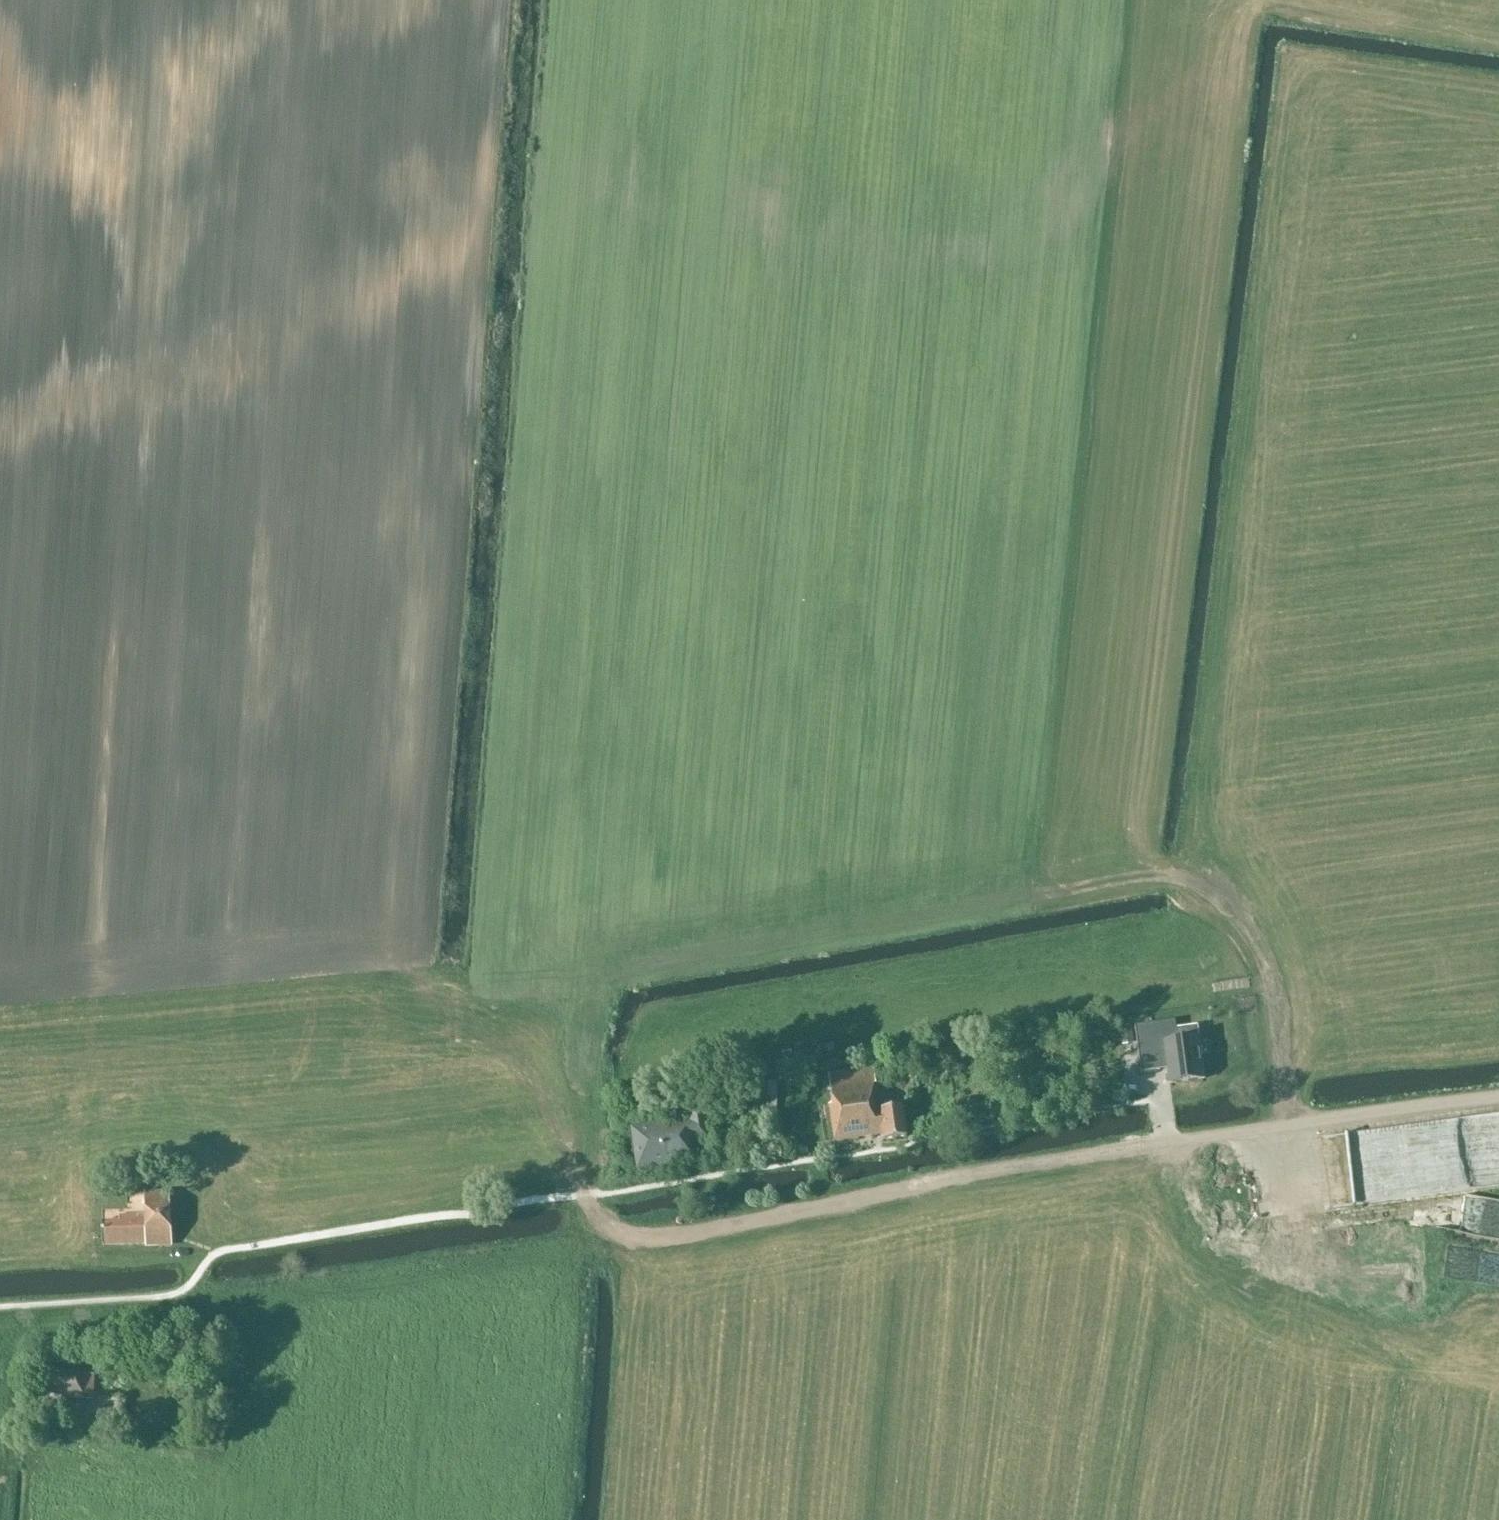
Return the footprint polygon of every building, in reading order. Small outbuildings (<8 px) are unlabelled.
[(1203,1080),(1197,1038),(1177,1041),(1174,1021),(1134,1027),(1141,1073),(1144,1073),(1144,1072),(1156,1070),(1156,1071),(1159,1071),(1159,1069),(1167,1067),(1170,1085),(1203,1080)] [(884,1140),(907,1137),(903,1108),(881,1111),(874,1069),(829,1075),(830,1090),(832,1106),(829,1106),(834,1142),(883,1135),(884,1140)] [(688,1120),(667,1122),(667,1124),(655,1126),(655,1124),(632,1127),(638,1166),(665,1162),(665,1157),(676,1156),(676,1160),(694,1158),(692,1140),(709,1137),(705,1106),(687,1108),(688,1120)] [(146,1247),(172,1246),(171,1206),(169,1206),(169,1192),(146,1193),(147,1206),(145,1206),(145,1216),(119,1217),(119,1222),(102,1222),(103,1246),(146,1245),(146,1247)] [(94,1399),(95,1375),(84,1375),(51,1374),(50,1393),(66,1394),(66,1398),(94,1399)] [(126,1400),(100,1399),(99,1418),(125,1420),(126,1400)]
